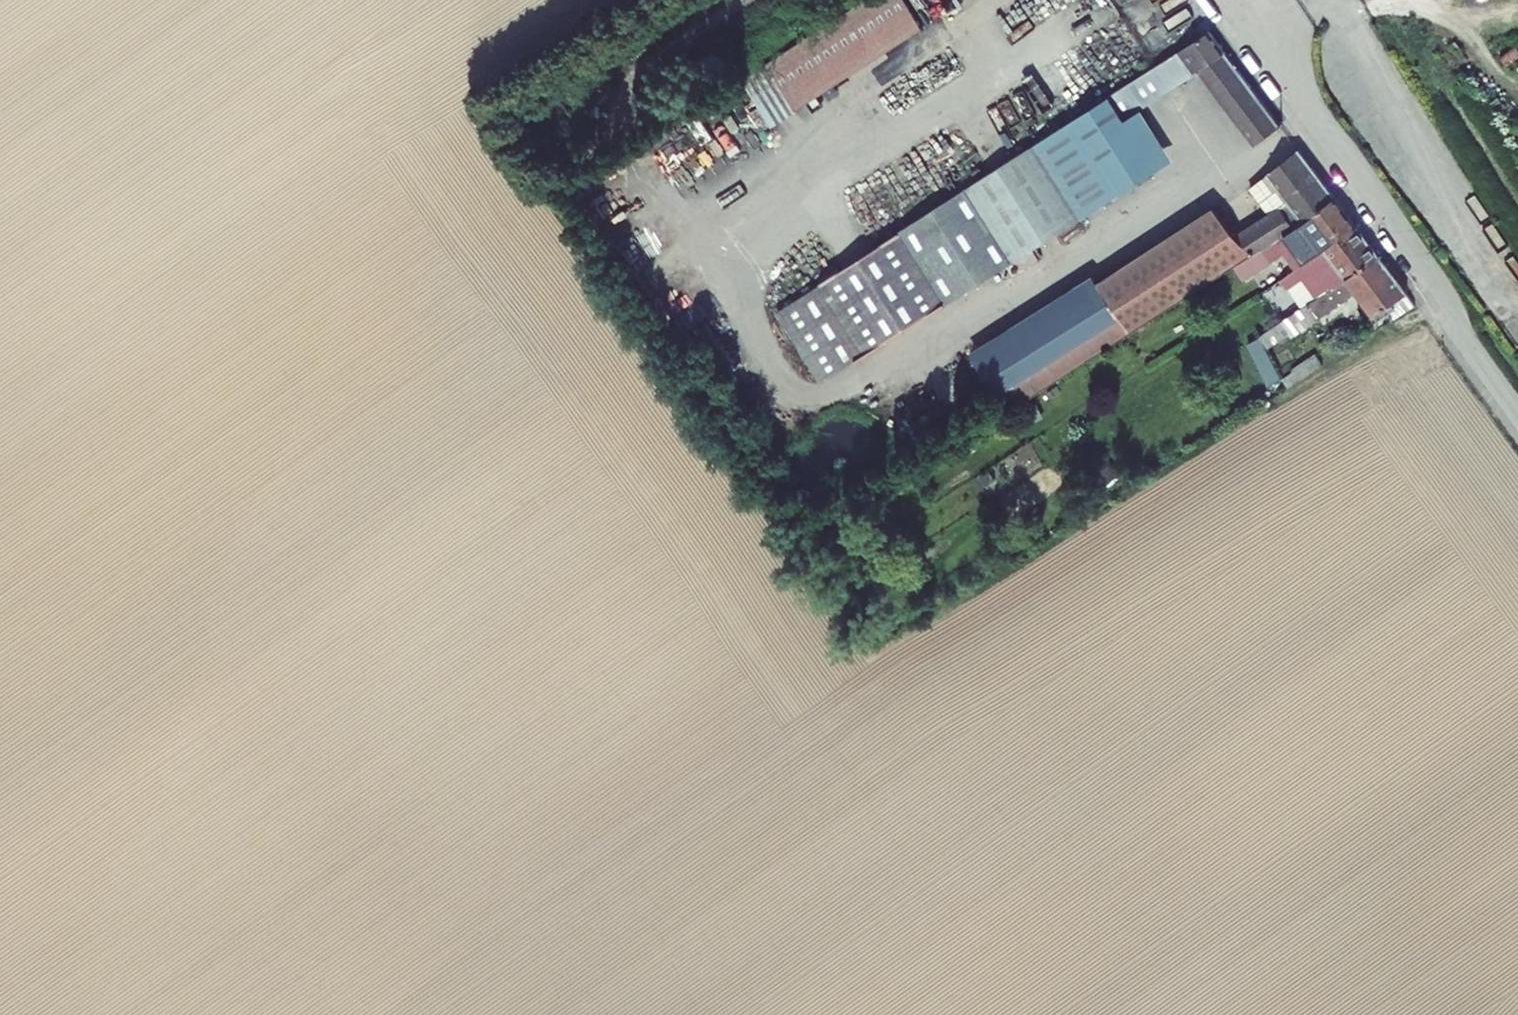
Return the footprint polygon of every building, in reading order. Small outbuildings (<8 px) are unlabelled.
[(739,75),(766,125),(927,39),(906,0),(904,0),(896,4),(894,0),(878,0),(739,75)] [(1276,122),(1208,31),(767,309),(814,379),(1146,166),(1114,116),(1131,105),(1193,65),(1250,142),(1276,122)] [(1114,116),(1146,166),(1164,155),(1131,105),(1114,116)] [(1309,231),(1272,182),(1223,215),(1242,246),(1199,275),(1212,295),(1226,286),(1309,231)] [(1329,258),(1309,231),(1226,286),(1234,298),(1282,266),(1292,282),(1329,258)] [(1308,319),(1352,289),(1329,258),(1292,282),(1286,287),(1308,319)] [(1380,327),(1352,289),(1308,319),(1301,323),(1287,332),(1267,345),(1227,372),(1233,380),(1269,357),(1271,360),(1324,323),(1346,350),(1380,327)] [(1301,323),(1278,291),(1245,314),(1252,324),(1272,311),(1287,332),(1301,323)] [(947,395),(1068,318),(1061,306),(940,382),(947,395)] [(1068,318),(947,395),(967,428),(1088,349),(1068,318)]
